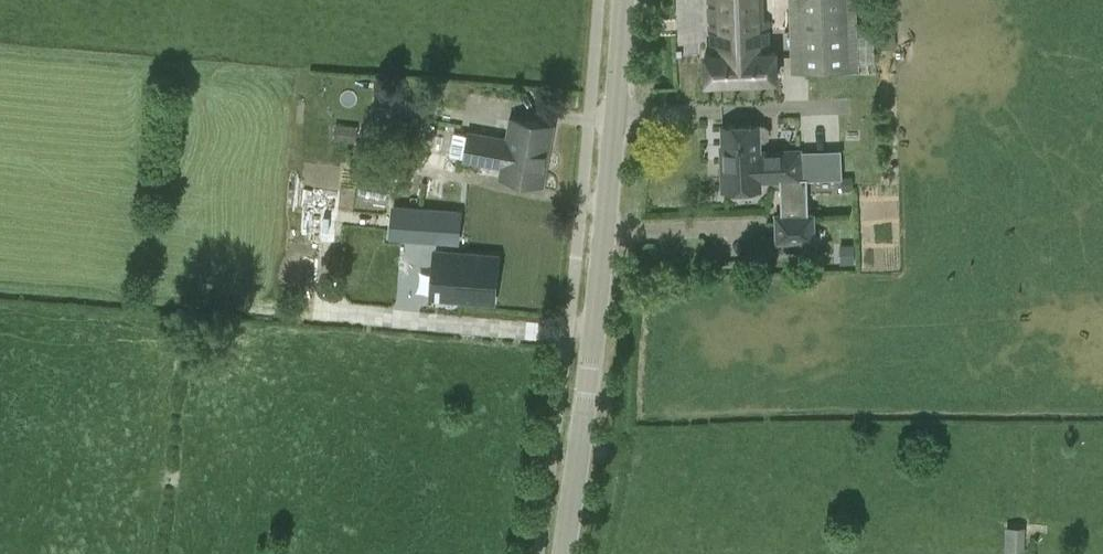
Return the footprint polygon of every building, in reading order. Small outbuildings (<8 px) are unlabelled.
[(706,80),(777,79),(776,50),(770,50),(769,0),(708,0),(709,52),(705,52),(706,80)] [(856,0),(790,0),(792,69),(858,67),(856,0)] [(543,182),(554,122),(511,115),(507,137),(469,130),(464,158),(503,165),(501,175),(543,182)] [(722,124),(723,154),(721,154),(722,188),(761,187),(761,179),(781,178),(782,212),(776,212),(776,243),(817,242),(816,211),(810,211),(809,177),(802,178),(801,147),(779,148),(780,160),(761,160),(760,141),(766,141),(771,137),(770,128),(765,124),(760,124),(760,123),(722,124)] [(335,140),(357,142),(359,126),(337,124),(335,140)] [(297,242),(341,244),(345,158),(301,156),(297,242)] [(854,187),(853,177),(843,177),(843,188),(854,187)] [(462,210),(392,203),(389,236),(459,242),(462,210)] [(441,270),(438,297),(488,302),(493,257),(432,250),(430,269),(441,270)] [(855,250),(841,250),(841,263),(856,262),(855,250)] [(1025,551),(1026,526),(1006,525),(1005,550),(1025,551)]
